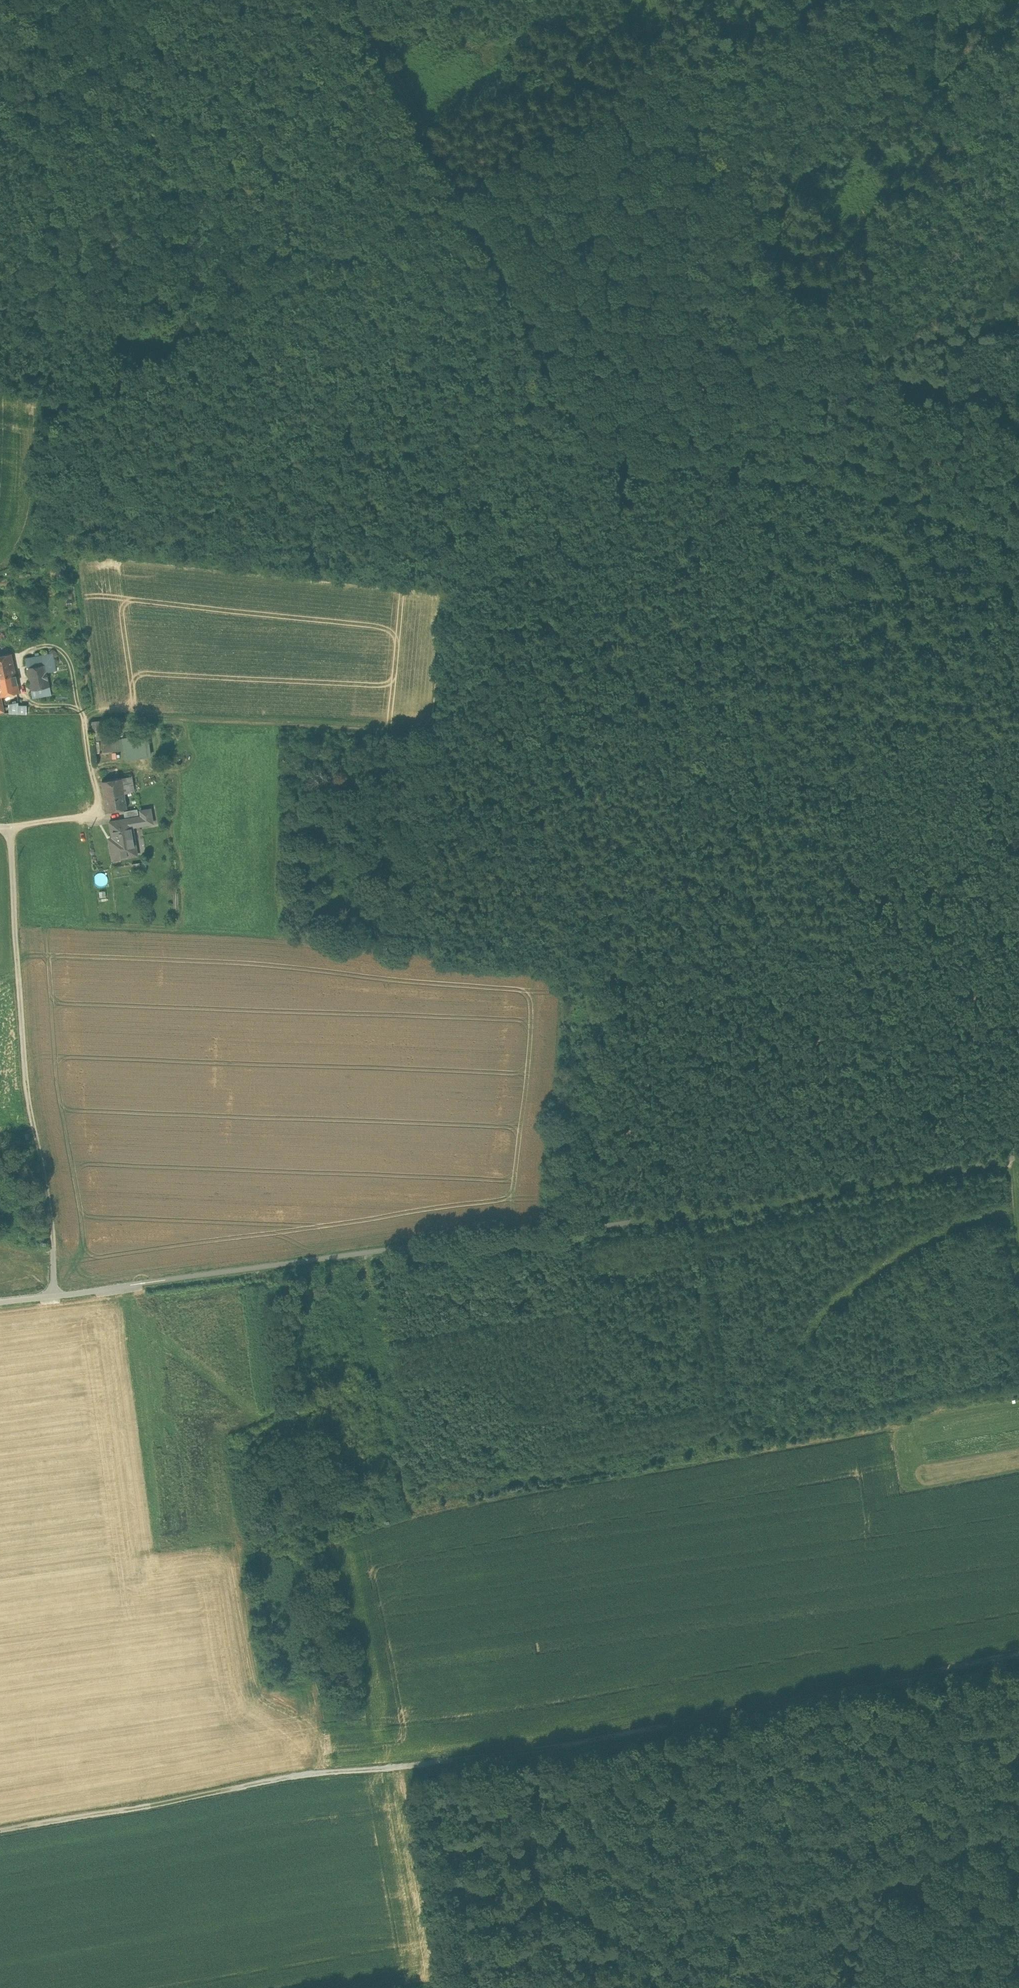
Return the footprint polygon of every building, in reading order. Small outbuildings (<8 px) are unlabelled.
[(0,655),(0,696),(1,696),(20,692),(12,653),(0,655)] [(53,653),(26,658),(33,698),(51,694),(48,679),(49,679),(47,672),(56,670),(53,653)] [(18,701),(9,703),(9,713),(27,713),(27,705),(19,704),(18,701)] [(92,720),(93,740),(99,739),(103,739),(101,719),(92,720)] [(121,739),(117,739),(117,741),(112,742),(113,750),(123,749),(125,760),(153,756),(150,734),(137,736),(121,739)] [(111,739),(99,740),(101,752),(113,750),(112,742),(111,739)] [(132,775),(122,777),(124,792),(134,790),(132,775)] [(124,792),(122,777),(102,780),(107,811),(127,807),(124,792)] [(125,818),(110,821),(113,841),(109,841),(112,855),(137,851),(133,826),(153,822),(151,808),(141,810),(141,815),(139,815),(139,816),(125,818)] [(138,808),(124,810),(125,818),(139,816),(139,815),(138,808)] [(133,863),(134,872),(148,870),(147,861),(133,863)]
